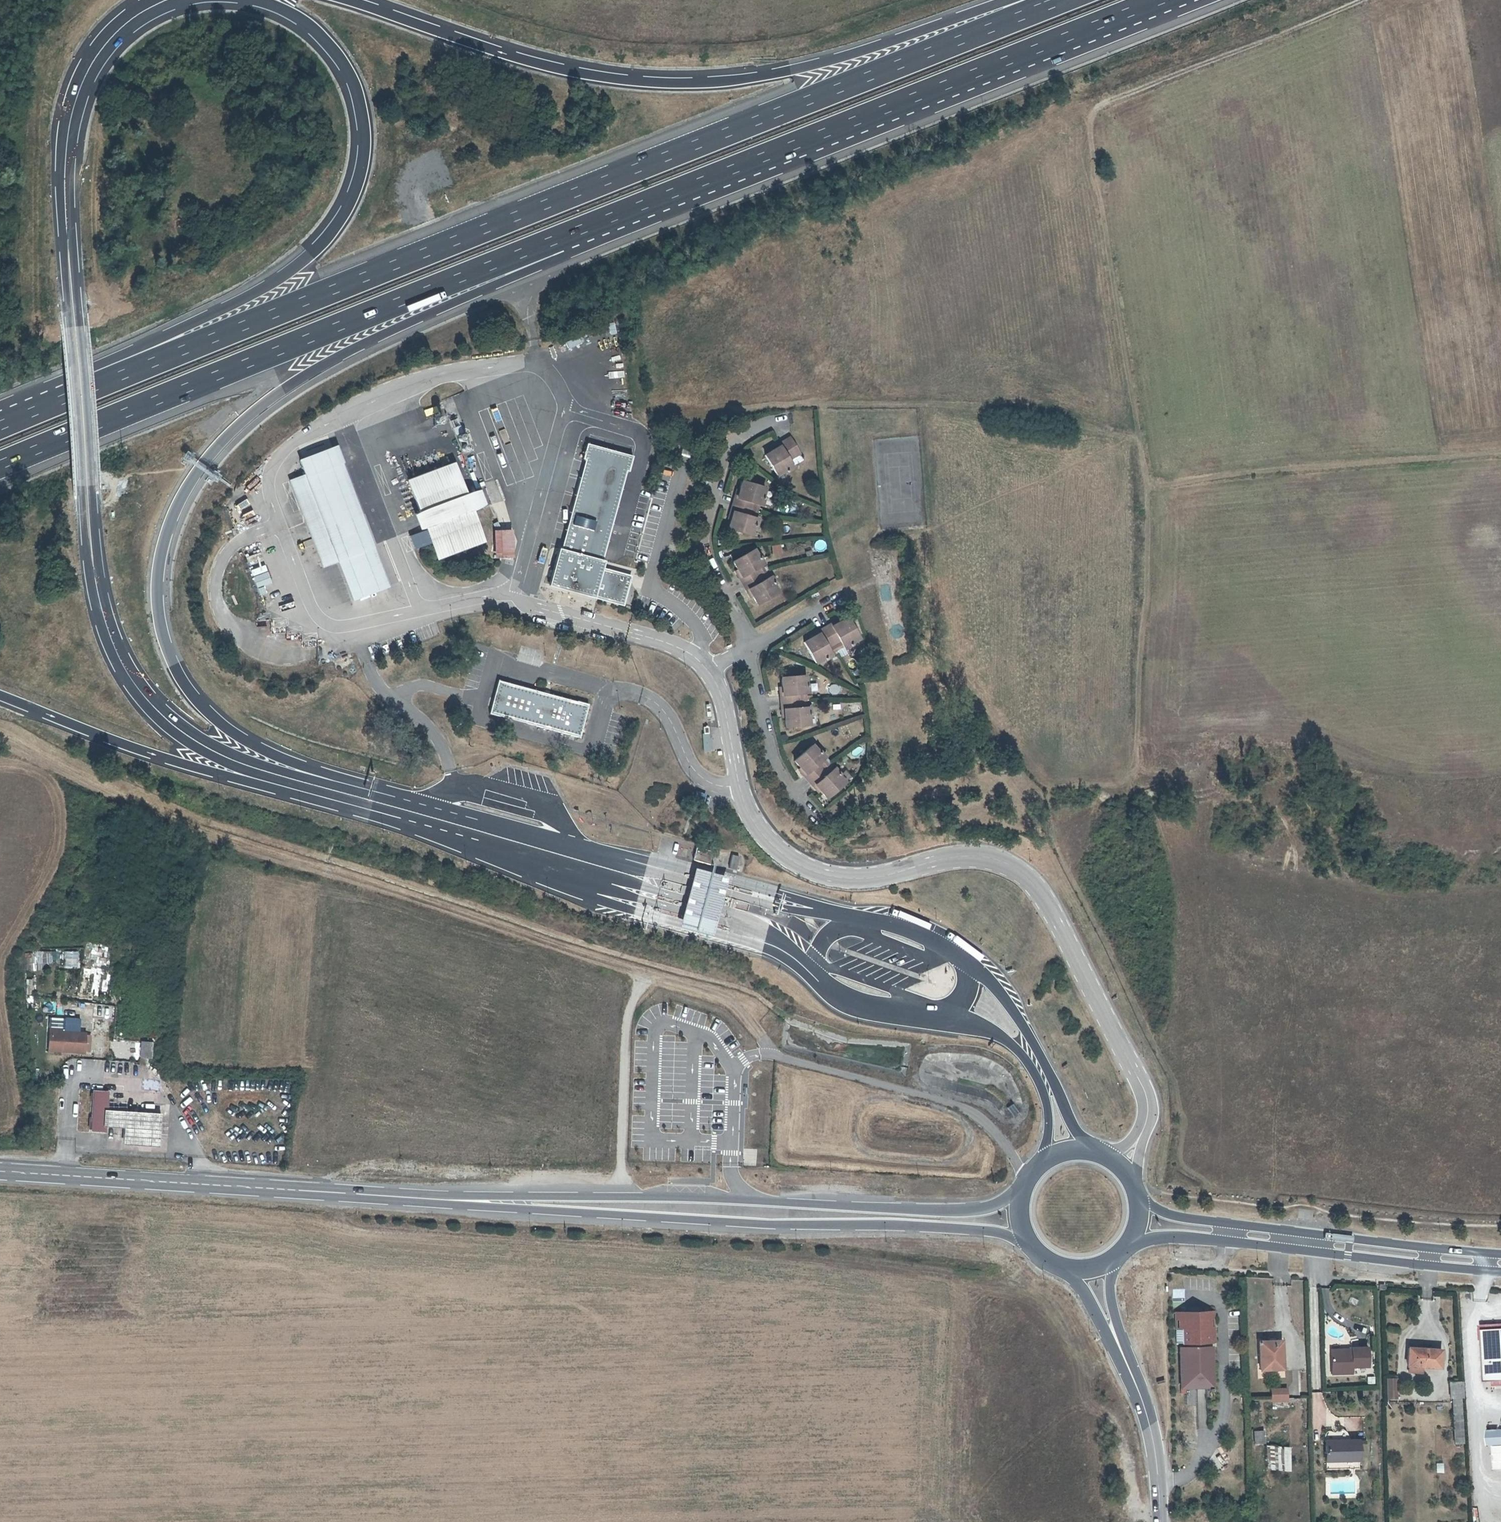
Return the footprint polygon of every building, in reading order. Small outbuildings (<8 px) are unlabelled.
[(344,337),(369,329),(367,323),(342,330),(344,337)] [(567,348),(581,346),(579,339),(566,341),(567,348)] [(787,438),(775,445),(777,447),(767,452),(779,475),(794,466),(790,459),(796,455),(787,438)] [(595,569),(600,571),(633,455),(588,442),(548,584),(593,597),(620,605),(623,606),(631,579),(613,574),(603,578),(603,579),(595,577),(596,573),(594,572),(595,569)] [(306,474),(339,559),(354,599),(387,586),(334,447),(301,460),(306,474)] [(438,557),(483,540),(454,463),(409,480),(438,557)] [(339,559),(306,474),(290,480),(324,565),(339,559)] [(752,509),(753,503),(760,505),(765,486),(742,480),(739,491),(736,490),(732,503),(752,509)] [(752,509),(732,503),(728,516),(731,517),(728,527),(752,534),(757,517),(750,515),(752,509)] [(234,510),(237,517),(248,512),(245,505),(234,510)] [(750,515),(757,517),(759,511),(752,509),(750,515)] [(498,556),(507,556),(511,556),(510,530),(498,531),(498,556)] [(781,545),(772,545),(772,554),(781,554),(781,545)] [(743,583),(761,573),(758,567),(764,564),(755,548),(734,560),(740,571),(737,572),(743,583)] [(758,567),(761,573),(767,570),(764,564),(758,567)] [(603,578),(613,574),(600,571),(595,569),(594,572),(596,573),(595,577),(603,579),(603,578)] [(764,579),(770,576),(767,570),(761,573),(764,579)] [(764,579),(761,573),(743,583),(749,594),(752,593),(757,603),(779,591),(770,576),(764,579)] [(768,611),(784,602),(780,595),(764,604),(768,611)] [(833,643),(839,640),(843,647),(859,639),(847,617),(835,624),(834,621),(824,627),(833,643)] [(833,643),(824,627),(814,632),(815,635),(804,641),(816,662),(830,654),(826,647),(833,643)] [(837,651),(843,647),(839,640),(833,643),(837,651)] [(837,651),(833,643),(826,647),(830,654),(837,651)] [(800,700),(800,693),(807,693),(806,675),(783,676),(783,689),(779,689),(779,700),(800,700)] [(578,737),(587,703),(499,680),(490,714),(578,737)] [(810,694),(817,692),(816,681),(808,683),(810,694)] [(800,700),(779,700),(779,712),(784,713),(783,725),(808,724),(807,706),(800,706),(800,700)] [(702,751),(710,750),(709,732),(701,732),(702,751)] [(823,769),(818,764),(823,759),(812,746),(794,761),(802,770),(799,772),(808,782),(823,769)] [(828,764),(823,759),(818,764),(823,769),(828,764)] [(828,764),(823,769),(828,774),(833,769),(828,764)] [(823,769),(808,782),(817,791),(819,789),(827,798),(845,782),(833,769),(828,774),(823,769)] [(696,792),(694,802),(702,804),(705,795),(696,792)] [(713,852),(697,847),(693,860),(710,865),(713,852)] [(740,855),(733,853),(730,867),(737,868),(740,855)] [(728,877),(694,868),(678,928),(713,936),(728,877)] [(33,970),(41,970),(42,963),(50,964),(51,952),(34,951),(33,970)] [(64,951),(64,968),(79,968),(79,951),(64,951)] [(60,1034),(61,1031),(48,1031),(47,1043),(60,1043),(60,1034)] [(81,1053),(81,1035),(60,1034),(60,1043),(60,1052),(81,1053)] [(152,1058),(152,1040),(141,1040),(140,1058),(152,1058)] [(60,1052),(60,1043),(47,1043),(47,1052),(60,1052)] [(125,1140),(160,1140),(162,1112),(108,1110),(108,1094),(94,1093),(92,1132),(107,1133),(107,1128),(126,1129),(125,1140)] [(1210,1315),(1211,1341),(1216,1340),(1216,1310),(1175,1310),(1175,1327),(1179,1327),(1179,1315),(1210,1315)] [(1181,1387),(1212,1386),(1211,1341),(1210,1315),(1179,1315),(1179,1327),(1175,1327),(1175,1342),(1179,1341),(1181,1387)] [(1482,1341),(1482,1331),(1500,1330),(1500,1325),(1479,1326),(1480,1341),(1482,1341)] [(1482,1331),(1482,1341),(1485,1382),(1491,1382),(1500,1382),(1500,1330),(1482,1331)] [(1257,1372),(1283,1371),(1282,1341),(1257,1341),(1257,1372)] [(1371,1368),(1370,1349),(1353,1349),(1353,1355),(1332,1355),(1332,1376),(1353,1375),(1353,1368),(1371,1368)] [(1441,1370),(1442,1352),(1411,1349),(1409,1368),(1441,1370)] [(1384,1377),(1384,1399),(1395,1399),(1395,1377),(1384,1377)] [(1449,1400),(1463,1399),(1463,1383),(1449,1384),(1449,1400)] [(1188,1389),(1187,1405),(1196,1405),(1197,1389),(1188,1389)] [(1288,1402),(1287,1389),(1270,1389),(1271,1402),(1288,1402)] [(1454,1444),(1464,1444),(1462,1402),(1453,1403),(1454,1444)] [(1252,1430),(1253,1444),(1263,1443),(1263,1430),(1252,1430)] [(1488,1431),(1489,1447),(1500,1446),(1500,1430),(1488,1431)] [(1360,1470),(1360,1461),(1360,1453),(1363,1453),(1363,1445),(1360,1445),(1360,1442),(1327,1442),(1328,1462),(1328,1471),(1360,1470)] [(1267,1472),(1289,1471),(1288,1446),(1266,1446),(1267,1472)]
